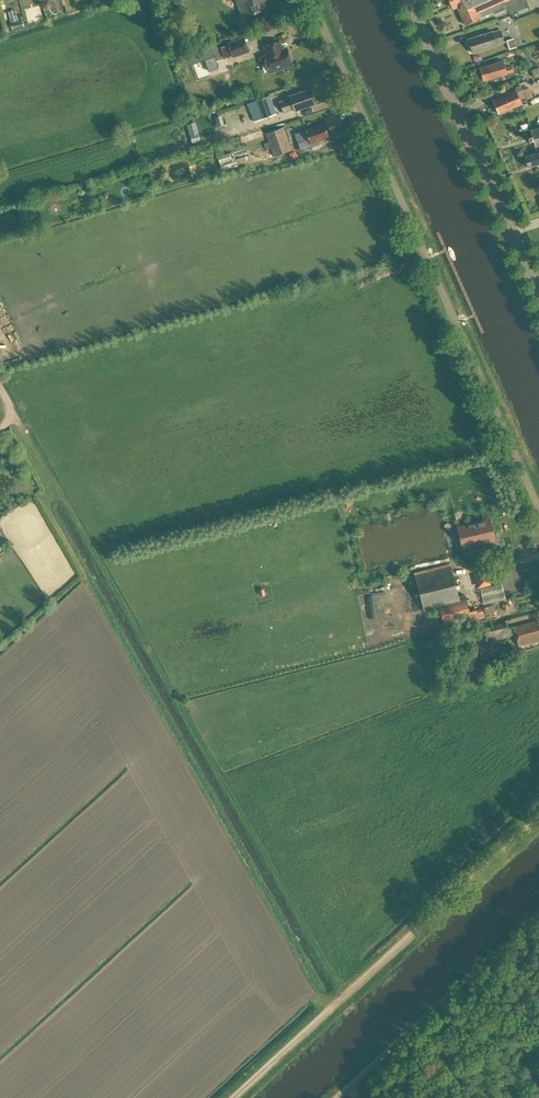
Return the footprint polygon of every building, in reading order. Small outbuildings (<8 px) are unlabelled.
[(246,17),(260,12),(256,0),(240,0),(246,17)] [(453,9),(457,7),(465,25),(480,19),(480,18),(494,13),(495,15),(508,10),(510,15),(529,7),(526,0),(449,0),(453,9)] [(485,35),(468,40),(472,53),(489,48),(505,43),(501,30),(485,35)] [(250,53),(245,37),(228,43),(233,58),(250,53)] [(509,39),(511,48),(518,46),(516,37),(509,39)] [(282,50),(279,42),(264,47),(267,55),(264,56),(270,73),(292,65),(287,49),(282,50)] [(214,46),(191,52),(193,60),(208,56),(210,61),(218,59),(214,46)] [(479,68),(483,82),(507,75),(507,74),(513,72),(512,67),(505,69),(503,62),(479,68)] [(308,90),(289,97),(290,99),(280,102),(282,108),(284,111),(284,113),(294,110),(294,112),(314,105),(308,90)] [(498,114),(522,104),(521,103),(528,100),(523,90),(517,93),(516,91),(492,101),(498,114)] [(248,103),(254,122),(280,113),(273,94),(248,103)] [(329,138),(324,124),(305,131),(295,134),(298,143),(301,151),(312,147),(311,144),(329,138)] [(293,151),(284,127),(266,134),(274,157),(293,151)] [(530,130),(532,137),(528,138),(529,142),(533,141),(535,147),(538,146),(538,128),(530,130)] [(537,151),(538,153),(524,157),(527,168),(538,164),(538,151),(537,151)] [(223,167),(250,163),(249,156),(236,158),(235,152),(221,154),(223,167)] [(458,526),(458,528),(463,549),(495,541),(496,541),(490,518),(458,526)] [(445,629),(479,620),(476,610),(470,612),(465,595),(459,597),(451,566),(415,575),(425,611),(440,608),(445,629)] [(483,588),(487,603),(509,598),(505,583),(483,588)] [(538,625),(537,621),(514,628),(519,646),(538,641),(538,624),(538,625)] [(506,622),(490,627),(494,641),(511,636),(506,622)]
